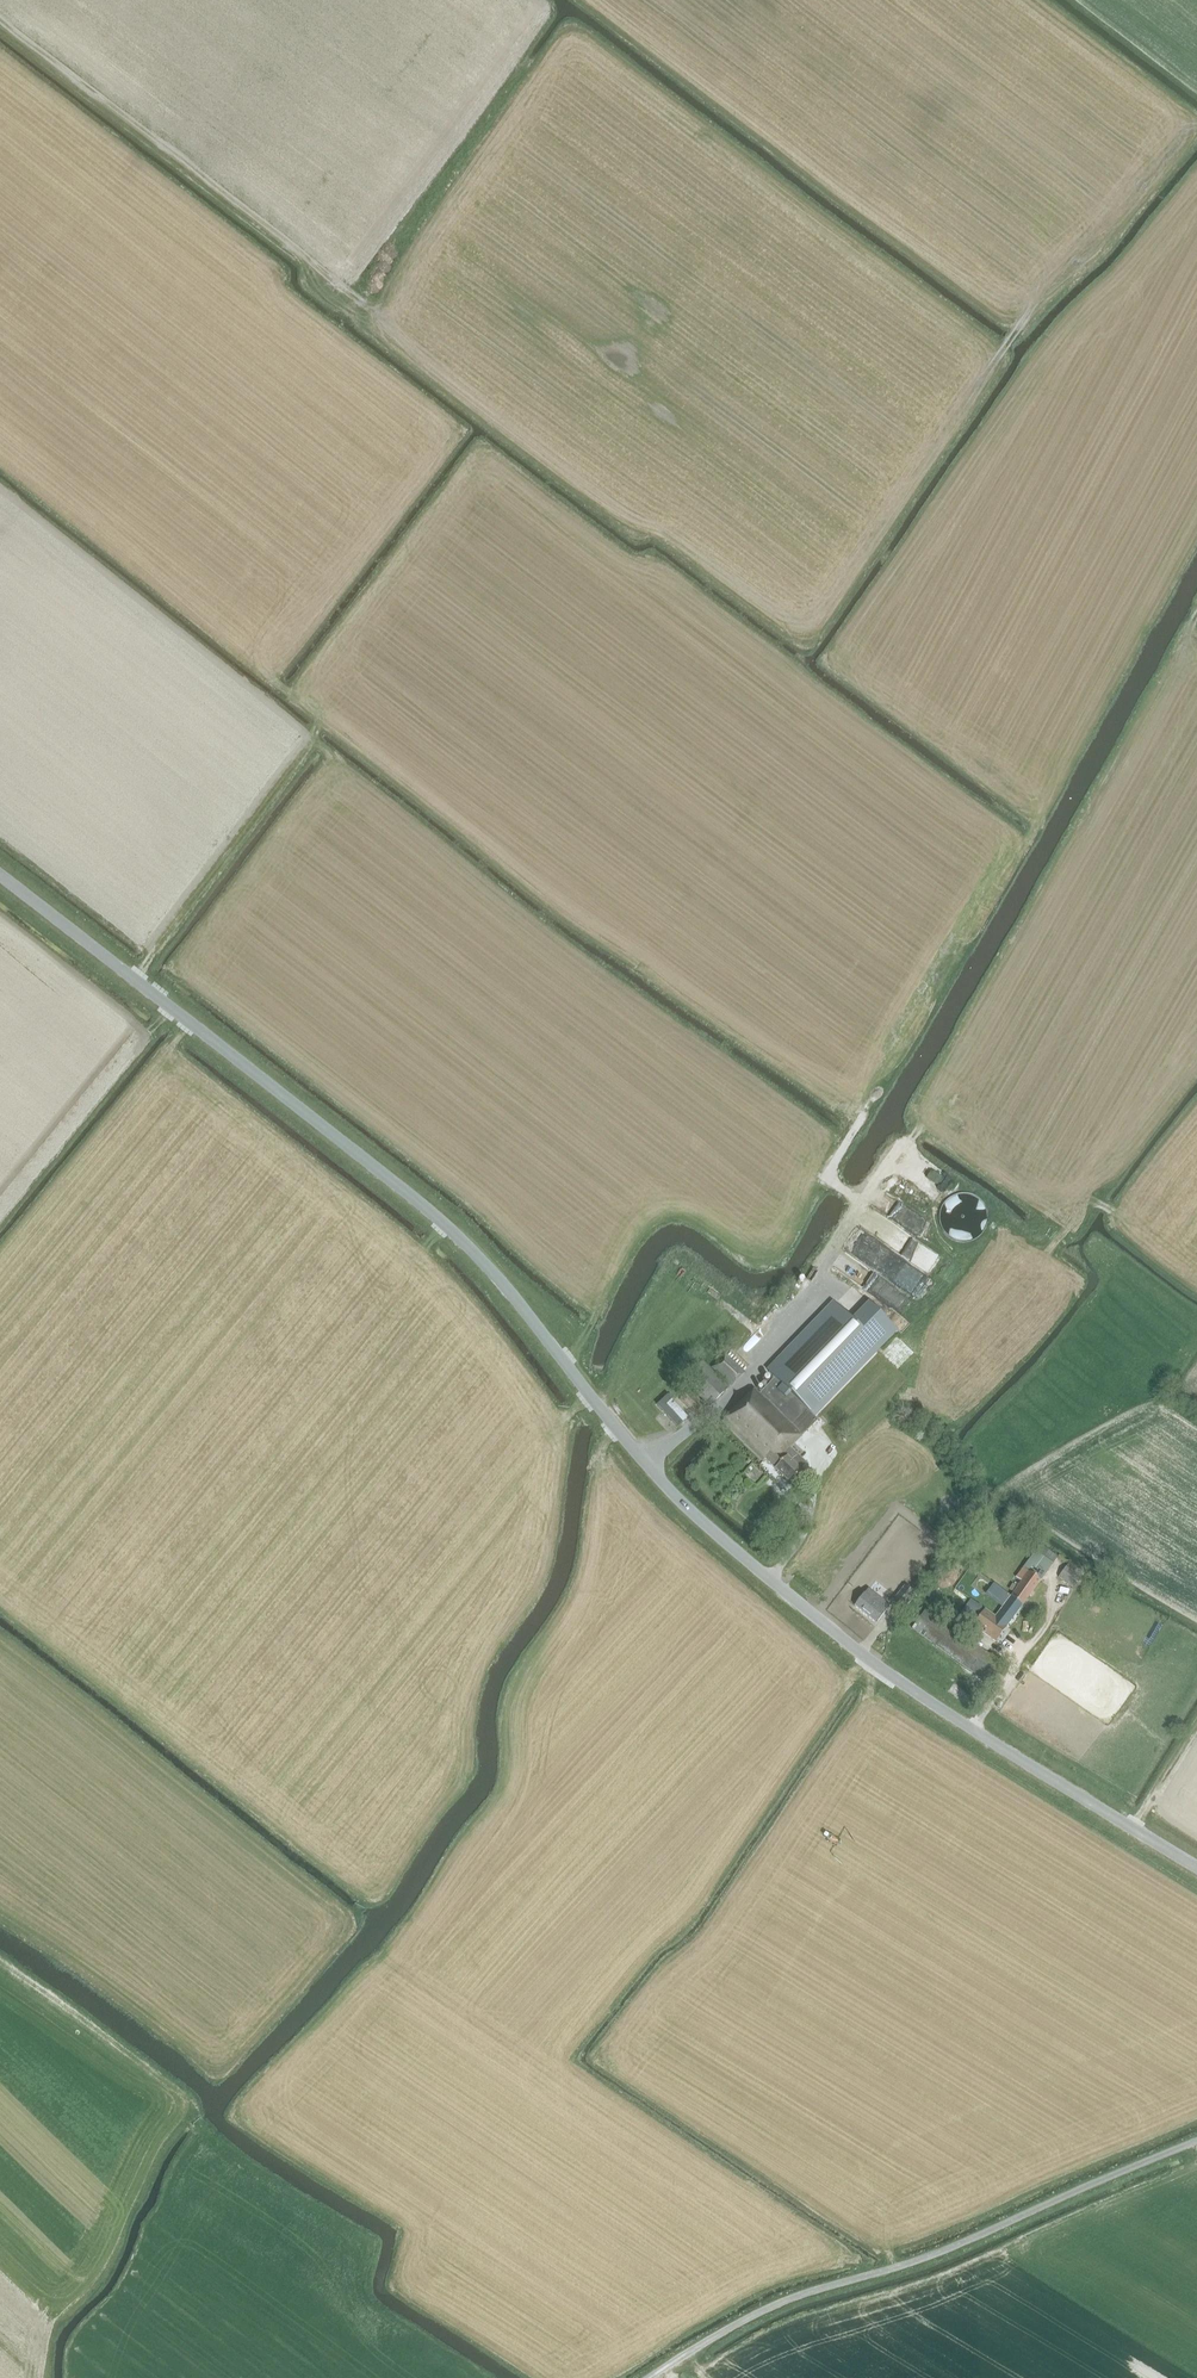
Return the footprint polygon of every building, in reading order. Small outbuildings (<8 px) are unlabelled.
[(898,1276),(895,1282),(915,1291),(923,1274),(909,1268),(904,1279),(898,1276)] [(812,1415),(856,1369),(896,1328),(882,1315),(869,1302),(851,1320),(835,1304),(813,1327),(769,1373),(774,1379),(759,1394),(754,1389),(723,1422),(763,1461),(765,1459),(772,1466),(789,1449),(802,1436),(792,1425),(806,1410),(812,1415)] [(744,1372),(743,1372),(725,1354),(712,1368),(731,1386),(744,1372)] [(710,1407),(728,1388),(702,1363),(684,1381),(710,1407)] [(694,1414),(704,1405),(688,1390),(680,1399),(694,1414)] [(667,1395),(657,1405),(677,1427),(688,1418),(667,1395)] [(789,1449),(772,1466),(790,1484),(802,1472),(794,1464),(799,1459),(789,1449)] [(915,1547),(894,1531),(889,1537),(911,1553),(915,1547)] [(1022,1606),(1052,1565),(1035,1552),(1016,1578),(1021,1582),(1010,1597),(1022,1606)] [(872,1574),(881,1563),(871,1555),(862,1566),(872,1574)] [(899,1571),(889,1563),(884,1569),(894,1577),(899,1571)] [(1081,1579),(1065,1567),(1058,1577),(1074,1589),(1081,1579)] [(916,1570),(906,1586),(917,1592),(927,1576),(916,1570)] [(865,1615),(887,1587),(881,1583),(873,1594),(868,1590),(863,1595),(854,1606),(865,1615)] [(887,1587),(865,1615),(876,1623),(885,1612),(884,1612),(889,1606),(886,1604),(891,1598),(888,1596),(892,1591),(887,1587)] [(902,1610),(914,1594),(904,1587),(892,1602),(902,1610)] [(1007,1627),(1022,1606),(1010,1597),(995,1618),(985,1610),(974,1626),(995,1642),(1007,1626),(1007,1627)] [(970,1624),(982,1608),(972,1600),(960,1616),(970,1624)] [(990,1686),(1004,1666),(927,1610),(912,1629),(990,1686)]
